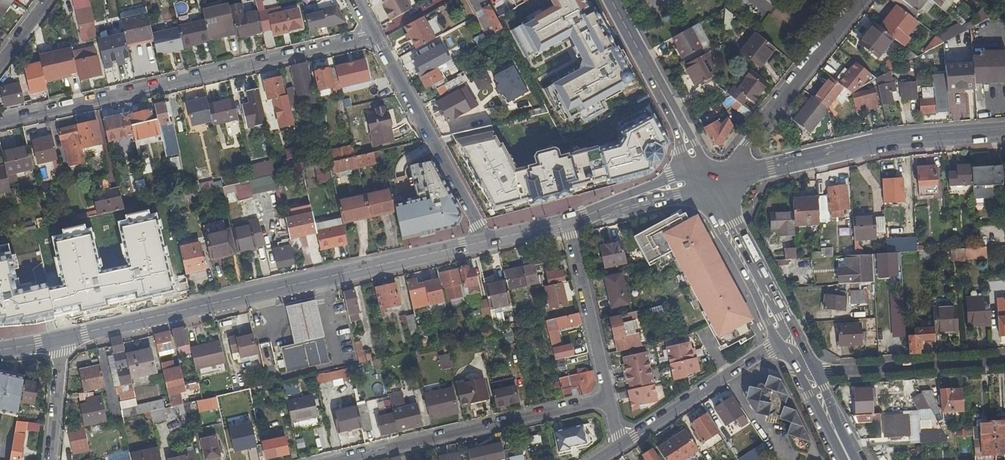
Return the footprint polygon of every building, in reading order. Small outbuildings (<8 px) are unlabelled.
[(10,0),(0,0),(0,20),(13,1),(10,0)] [(304,15),(307,30),(343,22),(334,5),(331,5),(328,0),(320,0),(315,2),(317,12),(304,15)] [(389,20),(410,8),(405,0),(381,0),(385,6),(387,11),(384,13),(389,20)] [(471,7),(477,4),(480,9),(484,16),(480,18),(485,27),(489,25),(494,35),(502,31),(495,18),(485,0),(467,0),(471,7)] [(550,7),(509,29),(527,63),(568,41),(583,68),(542,90),(554,113),(561,109),(569,122),(582,115),(586,123),(607,112),(603,104),(634,87),(635,80),(618,49),(621,47),(615,35),(613,37),(605,23),(608,22),(607,21),(602,12),(594,16),(593,13),(590,15),(583,0),(546,0),(550,7)] [(687,7),(689,6),(693,12),(693,13),(706,6),(704,0),(705,0),(683,0),(687,7)] [(895,4),(910,16),(915,11),(913,9),(921,0),(890,0),(895,4)] [(477,4),(471,7),(474,12),(480,9),(477,4)] [(910,16),(895,4),(877,25),(889,34),(899,42),(901,43),(907,36),(904,34),(915,20),(910,16)] [(203,21),(206,35),(232,29),(227,7),(227,5),(201,11),(203,21)] [(233,32),(234,36),(260,30),(256,12),(241,15),(238,5),(227,7),(232,29),(233,32)] [(729,11),(722,6),(720,27),(728,27),(729,11)] [(95,34),(89,7),(75,10),(79,30),(86,29),(87,35),(95,34)] [(260,30),(270,28),(271,33),(300,27),(296,9),(276,13),(276,12),(267,14),(266,9),(256,12),(260,30)] [(122,33),(124,43),(151,37),(150,33),(146,13),(119,19),(122,33)] [(423,15),(403,26),(406,32),(409,36),(416,48),(436,38),(423,15)] [(176,27),(180,45),(207,38),(206,35),(203,21),(176,27)] [(877,25),(872,21),(861,33),(861,34),(864,36),(861,40),(858,38),(855,41),(874,56),(889,34),(877,25)] [(967,27),(959,21),(933,34),(941,41),(957,32),(967,27)] [(687,25),(669,35),(679,56),(699,46),(687,25)] [(168,29),(173,50),(181,49),(180,45),(176,27),(168,29)] [(968,27),(957,32),(957,43),(969,43),(968,27)] [(151,37),(155,55),(173,50),(168,29),(150,33),(151,37)] [(206,35),(207,38),(233,32),(232,29),(206,35)] [(752,31),(739,50),(757,64),(771,46),(752,31)] [(124,43),(122,33),(96,39),(102,67),(129,61),(124,43)] [(941,41),(933,34),(919,50),(920,52),(925,50),(941,41)] [(477,39),(467,42),(469,51),(479,48),(477,39)] [(881,62),(889,67),(896,63),(911,56),(913,55),(914,54),(901,43),(899,42),(896,48),(898,50),(891,60),(885,56),(881,62)] [(414,68),(418,76),(447,61),(439,45),(412,59),(417,67),(414,68)] [(97,73),(91,47),(77,51),(79,57),(73,59),(78,78),(97,73)] [(69,76),(76,75),(70,48),(46,53),(45,50),(37,52),(40,62),(42,73),(44,78),(68,73),(69,76)] [(704,49),(680,62),(691,84),(710,74),(711,61),(704,49)] [(1002,49),(969,51),(970,63),(971,80),(971,81),(1004,79),(1002,49)] [(368,81),(363,59),(333,66),(338,88),(368,81)] [(838,70),(831,77),(841,85),(848,91),(873,77),(873,75),(852,59),(845,69),(842,73),(838,70)] [(432,84),(438,95),(464,81),(459,72),(453,76),(454,78),(445,83),(440,73),(446,70),(449,75),(454,72),(448,60),(447,61),(418,76),(425,88),(432,84)] [(30,93),(46,89),(44,78),(42,73),(40,62),(24,66),(26,77),(30,93)] [(302,62),(292,64),(297,86),(295,86),(297,95),(303,94),(309,92),(302,62)] [(943,73),(943,86),(971,86),(971,81),(971,80),(970,63),(942,64),(943,73)] [(297,86),(292,64),(288,65),(295,96),(297,95),(295,86),(297,86)] [(338,94),(332,68),(313,72),(317,90),(330,86),(333,96),(338,94)] [(888,68),(873,75),(874,76),(874,80),(877,98),(893,95),(891,76),(888,77),(888,68)] [(765,80),(750,69),(736,89),(731,85),(726,92),(728,94),(732,96),(740,103),(745,96),(750,100),(765,80)] [(475,81),(480,90),(493,82),(487,73),(475,81)] [(943,73),(928,73),(929,85),(918,85),(919,92),(916,92),(917,110),(931,110),(931,107),(937,107),(937,110),(945,110),(943,86),(943,73)] [(831,77),(828,74),(811,94),(826,106),(841,85),(831,77)] [(0,83),(0,84),(5,104),(31,98),(30,93),(26,77),(0,83)] [(278,78),(260,82),(264,100),(282,95),(278,78)] [(913,78),(897,79),(898,98),(914,98),(913,78)] [(726,92),(717,85),(712,92),(719,98),(720,98),(728,94),(726,92)] [(283,88),(287,107),(295,105),(290,86),(283,88)] [(848,91),(852,107),(874,102),(871,86),(848,91)] [(264,123),(256,88),(245,90),(248,102),(241,104),(246,127),(264,123)] [(470,112),(458,91),(434,104),(446,125),(470,112)] [(309,92),(303,94),(305,103),(314,101),(312,92),(309,92)] [(811,94),(810,93),(791,117),(791,118),(808,130),(826,106),(811,94)] [(728,94),(720,98),(726,104),(727,102),(732,96),(728,94)] [(732,96),(727,102),(738,110),(742,105),(740,103),(732,96)] [(205,105),(203,98),(184,102),(190,125),(209,120),(205,105)] [(231,99),(215,102),(220,123),(236,119),(231,99)] [(151,105),(158,139),(168,137),(166,125),(161,127),(160,123),(167,122),(162,102),(151,105)] [(215,102),(205,105),(209,120),(210,125),(220,123),(215,102)] [(852,107),(853,111),(875,107),(874,102),(852,107)] [(374,114),(365,116),(372,144),(390,140),(386,124),(388,124),(383,104),(373,107),(374,114)] [(529,115),(546,111),(543,106),(528,109),(529,115)] [(489,124),(449,133),(452,142),(455,142),(462,156),(461,156),(477,187),(478,186),(491,210),(502,207),(502,206),(510,204),(510,205),(526,201),(526,204),(545,199),(545,198),(552,196),(552,197),(571,192),(570,189),(604,180),(605,184),(639,175),(649,172),(649,165),(657,162),(661,156),(659,148),(666,144),(646,107),(617,123),(621,138),(617,146),(605,149),(604,146),(585,151),(584,149),(573,152),(573,153),(569,154),(569,153),(558,156),(556,150),(552,148),(535,152),(532,156),(534,164),(524,166),(525,170),(514,172),(510,164),(511,163),(500,143),(498,144),(491,131),(489,124)] [(130,114),(126,115),(130,133),(138,131),(139,131),(138,124),(151,121),(148,110),(137,113),(137,111),(130,112),(130,114)] [(126,113),(100,119),(105,140),(130,134),(130,133),(126,115),(126,113)] [(714,122),(701,129),(711,146),(718,147),(731,126),(726,119),(717,127),(714,122)] [(94,120),(74,124),(74,127),(79,145),(79,147),(100,142),(94,120)] [(79,145),(74,127),(56,131),(58,138),(65,136),(68,148),(79,145)] [(138,131),(130,133),(130,134),(132,140),(139,139),(138,131)] [(60,177),(50,136),(30,140),(35,163),(51,159),(55,178),(60,177)] [(65,136),(58,138),(61,148),(63,148),(67,165),(83,161),(79,147),(79,145),(68,148),(65,136)] [(6,181),(14,179),(13,171),(30,167),(25,145),(0,150),(0,152),(3,164),(6,181)] [(325,153),(327,161),(328,161),(352,155),(350,147),(325,153)] [(352,155),(355,166),(383,160),(380,149),(352,155)] [(352,155),(328,161),(331,172),(355,166),(352,155)] [(173,170),(182,168),(180,156),(170,158),(173,170)] [(247,165),(251,178),(271,174),(273,173),(270,160),(247,165)] [(415,199),(392,204),(393,208),(400,238),(418,234),(418,231),(430,228),(431,231),(453,225),(458,212),(439,179),(437,180),(434,174),(436,173),(432,165),(429,160),(407,166),(415,199)] [(329,178),(326,161),(313,164),(316,180),(329,178)] [(948,167),(949,181),(975,180),(973,161),(958,162),(958,167),(948,167)] [(973,185),(974,195),(995,194),(995,180),(1004,180),(1003,161),(973,161),(975,180),(975,183),(973,185)] [(0,165),(0,191),(8,189),(6,181),(3,164),(0,165)] [(920,164),(920,188),(939,188),(938,164),(920,164)] [(251,178),(246,179),(249,194),(275,188),(271,174),(251,178)] [(883,176),(885,199),(905,198),(905,190),(909,190),(908,183),(905,183),(905,175),(883,176)] [(139,204),(146,202),(141,179),(134,180),(139,204)] [(196,182),(198,190),(211,187),(209,179),(196,182)] [(223,184),(219,185),(221,193),(233,190),(235,200),(250,197),(249,194),(246,179),(223,184)] [(825,205),(844,204),(842,183),(826,184),(826,191),(824,191),(824,192),(816,192),(816,195),(818,217),(825,217),(825,205)] [(91,194),(95,214),(113,210),(120,208),(116,188),(91,194)] [(389,189),(361,195),(365,214),(393,208),(392,204),(389,189)] [(365,214),(361,195),(335,201),(339,220),(365,214)] [(795,209),(796,222),(818,222),(818,217),(816,195),(794,196),(795,209)] [(243,218),(250,215),(246,206),(240,208),(243,218)] [(282,218),(287,238),(313,232),(307,206),(298,208),(300,214),(282,218)] [(796,222),(795,209),(772,211),(773,225),(781,225),(781,232),(796,230),(796,222)] [(885,212),(850,214),(852,253),(860,252),(859,245),(855,241),(856,236),(876,235),(875,229),(886,228),(885,212)] [(675,213),(632,237),(647,265),(653,261),(656,266),(671,258),(720,348),(743,335),(744,337),(750,331),(737,306),(740,304),(696,222),(693,224),(689,217),(684,219),(680,213),(676,215),(675,213)] [(49,291),(56,320),(188,290),(186,278),(170,282),(155,220),(124,227),(132,267),(99,274),(89,235),(57,243),(66,287),(49,291)] [(200,225),(202,232),(214,230),(212,222),(200,225)] [(242,234),(231,237),(234,250),(254,246),(249,225),(240,227),(242,234)] [(340,225),(313,232),(317,250),(345,244),(340,225)] [(202,232),(209,258),(231,253),(225,231),(215,234),(214,230),(202,232)] [(293,263),(288,240),(276,243),(278,249),(272,250),(273,252),(265,254),(269,269),(293,263)] [(887,241),(887,250),(898,249),(902,249),(917,248),(917,241),(917,240),(887,241)] [(177,246),(184,273),(202,268),(196,241),(177,246)] [(617,241),(597,246),(601,266),(622,262),(617,241)] [(819,246),(820,254),(831,254),(830,243),(819,243),(819,246)] [(956,245),(957,257),(986,255),(985,250),(985,243),(976,244),(956,245)] [(783,246),(783,256),(786,256),(798,256),(797,245),(783,246)] [(808,247),(809,255),(819,254),(820,254),(819,246),(808,247)] [(925,247),(918,248),(918,258),(930,257),(929,247),(925,247)] [(872,251),(873,273),(889,272),(888,261),(895,261),(895,255),(899,255),(898,249),(887,250),(872,251)] [(838,270),(839,282),(873,280),(873,273),(872,251),(860,252),(852,253),(845,253),(845,265),(846,269),(838,270)] [(56,320),(49,291),(49,289),(13,295),(7,261),(0,263),(0,327),(1,327),(25,325),(35,325),(50,321),(56,320)] [(534,264),(501,271),(503,277),(505,289),(538,282),(537,277),(534,265),(534,264)] [(538,282),(539,287),(561,282),(564,282),(562,271),(558,272),(557,267),(545,270),(546,275),(537,277),(538,282)] [(455,269),(439,273),(444,295),(459,292),(457,284),(458,284),(455,269)] [(466,269),(457,271),(462,293),(476,290),(472,271),(467,272),(466,269)] [(503,277),(481,282),(484,295),(486,303),(507,299),(505,289),(503,277)] [(413,278),(404,280),(408,300),(424,296),(426,305),(442,302),(437,279),(414,284),(413,278)] [(625,302),(620,278),(602,282),(608,307),(625,302)] [(394,281),(372,287),(376,307),(399,302),(394,281)] [(561,282),(539,287),(542,301),(548,299),(550,308),(566,304),(561,282)] [(822,289),(820,304),(841,307),(844,287),(832,285),(831,287),(824,286),(824,289),(822,289)] [(352,288),(341,291),(347,320),(358,317),(352,288)] [(868,290),(850,290),(851,304),(868,303),(868,290)] [(486,303),(484,295),(477,296),(480,309),(487,307),(486,303)] [(989,319),(988,295),(967,296),(969,323),(981,322),(980,319),(989,319)] [(994,297),(996,333),(1004,333),(1004,296),(994,297)] [(290,323),(294,341),(317,336),(322,335),(318,317),(313,299),(286,305),(290,323)] [(892,303),(893,338),(907,337),(906,303),(892,303)] [(932,317),(932,328),(941,327),(941,329),(955,328),(954,308),(954,304),(932,304),(932,317)] [(663,305),(653,309),(656,316),(666,312),(663,305)] [(634,310),(607,316),(615,351),(639,346),(636,334),(633,334),(630,319),(635,318),(634,310)] [(546,319),(544,320),(548,339),(556,337),(554,329),(579,323),(577,312),(546,319)] [(414,327),(411,314),(403,315),(408,339),(416,337),(414,327)] [(932,328),(932,317),(912,319),(911,319),(912,334),(907,334),(907,351),(918,351),(917,346),(920,346),(919,333),(933,333),(932,328)] [(836,321),(836,342),(859,341),(858,320),(836,321)] [(183,325),(171,328),(175,345),(187,342),(183,325)] [(416,337),(417,342),(424,340),(421,325),(414,327),(416,337)] [(166,329),(152,332),(156,349),(170,345),(166,329)] [(256,352),(252,333),(243,335),(235,336),(235,334),(227,335),(231,352),(238,350),(240,356),(256,352)] [(124,353),(120,335),(109,337),(120,384),(130,381),(129,377),(124,353)] [(322,335),(317,336),(294,341),(281,344),(286,369),(323,360),(327,359),(322,335)] [(219,338),(188,345),(193,367),(224,360),(219,338)] [(358,339),(351,340),(356,363),(369,360),(367,348),(361,349),(358,339)] [(417,342),(419,349),(426,347),(424,340),(417,342)] [(688,340),(664,346),(672,379),(686,375),(686,374),(693,372),(698,367),(695,356),(692,356),(688,340)] [(551,347),(553,358),(560,356),(570,354),(568,347),(564,348),(564,344),(551,347)] [(124,353),(129,377),(154,371),(149,348),(124,353)] [(449,364),(446,350),(436,353),(439,366),(449,364)] [(644,351),(620,357),(621,362),(626,381),(629,397),(626,398),(629,408),(637,406),(636,404),(646,401),(655,395),(644,351)] [(553,358),(552,358),(553,365),(562,363),(560,356),(553,358)] [(169,358),(158,361),(160,368),(170,366),(169,358)] [(103,386),(98,363),(78,367),(83,391),(103,386)] [(178,364),(170,366),(174,383),(182,381),(178,364)] [(170,366),(160,368),(165,390),(175,388),(174,383),(170,366)] [(313,375),(314,380),(322,378),(323,380),(335,377),(336,382),(346,379),(344,367),(321,372),(321,373),(313,375)] [(556,376),(560,397),(568,395),(567,387),(579,385),(581,392),(589,390),(593,385),(589,369),(583,371),(583,367),(574,369),(575,372),(556,376)] [(16,416),(18,401),(21,385),(9,382),(11,374),(0,372),(0,412),(16,416)] [(783,432),(786,439),(802,428),(792,408),(780,404),(784,393),(776,377),(765,373),(761,384),(759,384),(758,385),(757,386),(756,387),(745,384),(742,396),(743,398),(752,411),(765,413),(772,410),(772,413),(773,414),(777,415),(776,417),(787,421),(783,432)] [(22,377),(11,374),(9,382),(21,385),(21,379),(22,377)] [(292,377),(279,380),(280,386),(293,383),(292,377)] [(454,383),(459,405),(468,403),(467,401),(484,397),(480,377),(454,383)] [(21,385),(18,401),(32,402),(35,381),(21,379),(21,385)] [(494,381),(488,383),(493,406),(516,401),(512,386),(496,389),(494,381)] [(190,383),(190,391),(200,391),(200,383),(190,383)] [(117,393),(121,415),(137,412),(135,403),(131,384),(114,388),(115,393),(117,393)] [(852,386),(853,405),(872,404),(872,385),(852,386)] [(421,391),(424,404),(426,404),(429,416),(454,410),(452,400),(448,401),(444,386),(421,391)] [(233,390),(230,391),(236,415),(252,411),(246,387),(233,390)] [(951,387),(941,388),(944,409),(953,409),(951,388),(951,387)] [(962,409),(959,387),(951,388),(953,409),(962,409)] [(175,388),(165,390),(168,405),(178,402),(175,388)] [(908,395),(916,408),(930,407),(927,400),(920,388),(908,395)] [(929,388),(920,388),(927,400),(933,400),(929,388)] [(398,391),(386,394),(389,406),(390,412),(394,428),(420,423),(415,402),(401,405),(398,391)] [(214,394),(216,402),(225,400),(223,392),(214,394)] [(102,411),(98,394),(84,397),(86,404),(80,405),(84,424),(98,420),(100,420),(98,412),(102,411)] [(200,397),(194,399),(197,410),(216,406),(216,402),(214,394),(200,397)] [(310,394),(284,400),(289,422),(315,415),(310,394)] [(705,410),(716,427),(739,412),(728,395),(705,410)] [(135,403),(137,412),(141,411),(147,409),(162,406),(160,397),(135,403)] [(331,410),(355,405),(354,404),(354,402),(330,408),(331,410)] [(363,402),(354,404),(355,405),(359,424),(359,427),(360,429),(369,427),(363,402)] [(162,406),(147,409),(149,415),(150,420),(164,417),(163,411),(168,410),(167,405),(162,406)] [(359,424),(355,405),(331,410),(335,429),(359,424)] [(376,409),(377,414),(390,412),(389,406),(376,409)] [(849,410),(856,419),(872,419),(877,418),(879,418),(879,409),(872,409),(853,410),(849,410)] [(716,427),(705,410),(689,421),(701,439),(717,429),(716,427)] [(916,426),(916,439),(948,438),(932,410),(926,410),(927,425),(916,426)] [(901,411),(881,412),(882,434),(903,433),(901,411)] [(376,432),(394,428),(390,412),(377,414),(372,415),(376,432)] [(979,433),(979,435),(992,434),(991,418),(978,419),(979,433)] [(992,434),(1004,434),(1004,418),(991,418),(992,434)] [(580,423),(551,430),(556,452),(568,449),(567,444),(584,441),(580,423)] [(87,450),(81,424),(65,428),(71,454),(81,451),(87,450)] [(359,424),(335,429),(336,432),(359,427),(359,424)] [(695,447),(681,426),(653,445),(663,459),(676,459),(695,447)] [(282,428),(259,433),(264,455),(266,455),(267,458),(275,456),(274,453),(287,450),(282,428)] [(955,429),(955,437),(969,436),(969,428),(955,429)] [(12,431),(9,459),(20,459),(23,432),(12,431)] [(738,437),(734,431),(728,435),(732,441),(738,437)] [(218,453),(213,434),(199,437),(200,438),(198,438),(199,441),(200,441),(204,456),(218,453)] [(979,439),(980,452),(993,451),(992,434),(979,435),(979,439)] [(993,451),(1004,450),(1004,434),(992,434),(993,451)] [(251,437),(233,441),(235,452),(253,448),(251,437)] [(468,459),(483,459),(502,454),(500,447),(499,440),(465,448),(468,459)] [(519,443),(500,447),(502,454),(503,459),(523,459),(519,443)] [(130,459),(159,459),(155,444),(128,450),(130,459)] [(648,448),(639,454),(642,459),(657,459),(648,448)] [(87,450),(81,451),(83,458),(74,459),(89,459),(87,450)] [(166,456),(167,459),(193,459),(190,450),(166,456)] [(435,456),(436,459),(459,459),(457,451),(435,456)]
